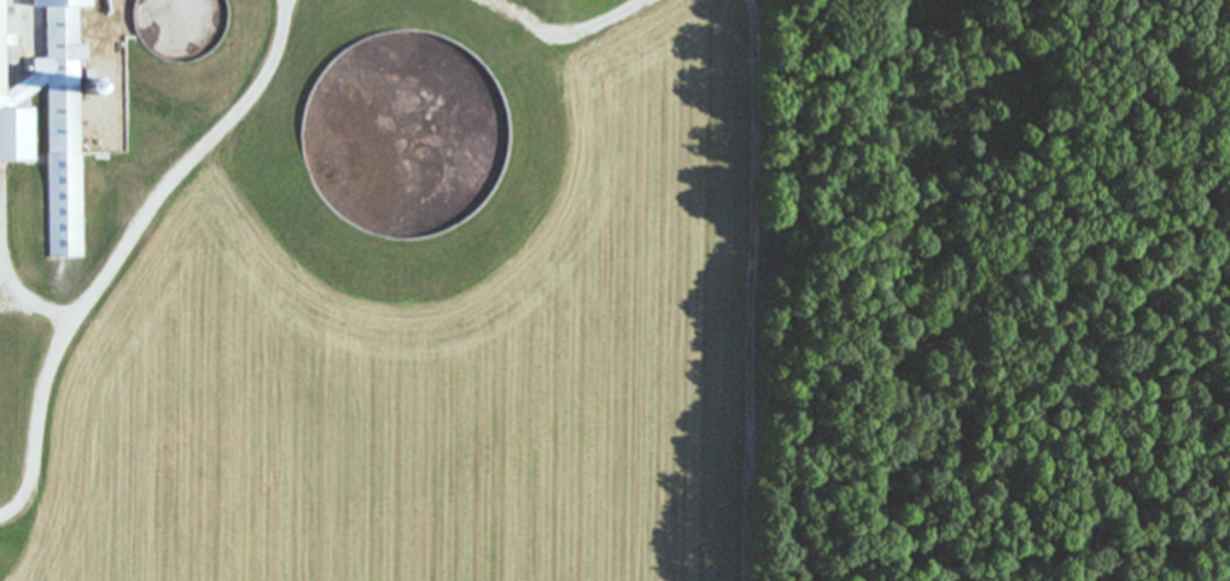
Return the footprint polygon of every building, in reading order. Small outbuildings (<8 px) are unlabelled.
[(48,60),(41,60),(49,92),(47,258),(79,259),(83,0),(32,0),(48,60)]
